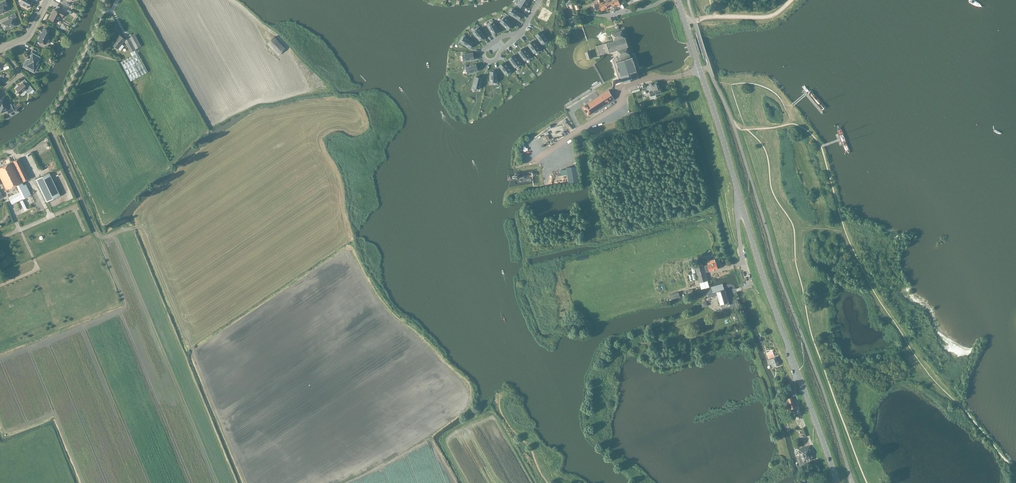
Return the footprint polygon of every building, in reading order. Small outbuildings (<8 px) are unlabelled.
[(19,3),(28,8),(32,0),(21,0),(19,3)] [(529,0),(521,0),(518,5),(524,9),(529,0)] [(599,3),(594,5),(596,11),(601,9),(601,11),(607,9),(605,2),(602,3),(601,0),(599,0),(598,0),(599,3)] [(605,2),(607,9),(614,7),(612,0),(609,0),(608,0),(604,0),(605,2)] [(62,18),(65,12),(58,9),(56,11),(54,10),(52,14),(49,20),(56,23),(59,17),(62,18)] [(522,14),(514,9),(510,14),(518,20),(522,14)] [(9,20),(2,23),(4,30),(16,25),(13,19),(16,17),(15,13),(7,16),(9,20)] [(512,25),(505,17),(500,22),(508,29),(512,25)] [(494,22),(488,25),(492,34),(499,31),(494,22)] [(51,36),(53,33),(45,28),(38,40),(45,44),(50,35),(51,36)] [(485,36),(479,28),(473,32),(480,40),(485,36)] [(541,31),(536,36),(542,44),(547,40),(541,31)] [(631,57),(627,47),(628,47),(625,36),(624,37),(622,31),(612,34),(614,41),(603,44),(596,46),(599,56),(606,54),(613,54),(616,63),(623,83),(639,78),(632,57),(631,57)] [(121,44),(125,40),(119,36),(115,41),(112,45),(118,49),(120,51),(124,46),(121,44)] [(124,41),(130,52),(136,50),(135,49),(141,46),(135,36),(124,41)] [(286,48),(274,36),(266,44),(278,56),(286,48)] [(473,42),(465,37),(461,43),(470,48),(473,42)] [(533,41),(528,45),(534,53),(539,49),(533,41)] [(524,48),(518,52),(524,60),(530,56),(524,48)] [(40,61),(43,55),(32,49),(29,56),(30,56),(29,59),(27,58),(23,67),(34,73),(39,63),(37,62),(38,60),(40,61)] [(136,50),(130,52),(130,53),(131,56),(120,62),(131,81),(148,72),(136,50)] [(473,53),(463,55),(464,61),(474,60),(473,53)] [(514,55),(509,59),(515,67),(520,63),(514,55)] [(504,62),(499,67),(505,75),(510,71),(504,62)] [(476,64),(466,68),(469,74),(478,71),(476,64)] [(482,79),(475,77),(473,87),(480,88),(482,79)] [(20,94),(25,90),(28,94),(33,89),(28,83),(25,85),(23,82),(15,89),(20,94)] [(661,93),(662,92),(661,89),(659,88),(657,82),(650,84),(650,86),(648,86),(649,89),(650,89),(651,90),(650,90),(650,91),(651,96),(652,96),(652,97),(656,96),(655,94),(661,93)] [(609,90),(583,106),(588,115),(614,99),(609,90)] [(0,113),(7,110),(8,114),(14,111),(11,104),(8,105),(5,97),(0,99),(0,112),(0,113)] [(0,168),(0,177),(6,190),(16,185),(17,188),(23,199),(31,195),(29,192),(25,184),(24,185),(22,182),(29,179),(19,159),(0,168)] [(566,168),(566,169),(567,175),(569,183),(579,181),(576,166),(566,168)] [(35,179),(46,202),(60,195),(49,172),(35,179)] [(12,205),(23,199),(19,192),(8,197),(12,205)] [(693,263),(695,268),(700,287),(708,285),(701,261),(693,263)] [(706,272),(717,269),(715,263),(704,266),(706,272)] [(723,290),(722,287),(722,286),(711,289),(712,293),(713,296),(717,294),(721,307),(728,305),(724,290),(723,290)] [(776,357),(769,360),(767,360),(769,365),(771,364),(772,368),(773,367),(780,365),(779,360),(777,361),(776,357)] [(791,409),(795,407),(792,398),(788,399),(789,404),(784,405),(786,412),(792,410),(791,409)] [(801,463),(808,461),(814,459),(810,446),(797,450),(799,456),(798,456),(801,463)]
